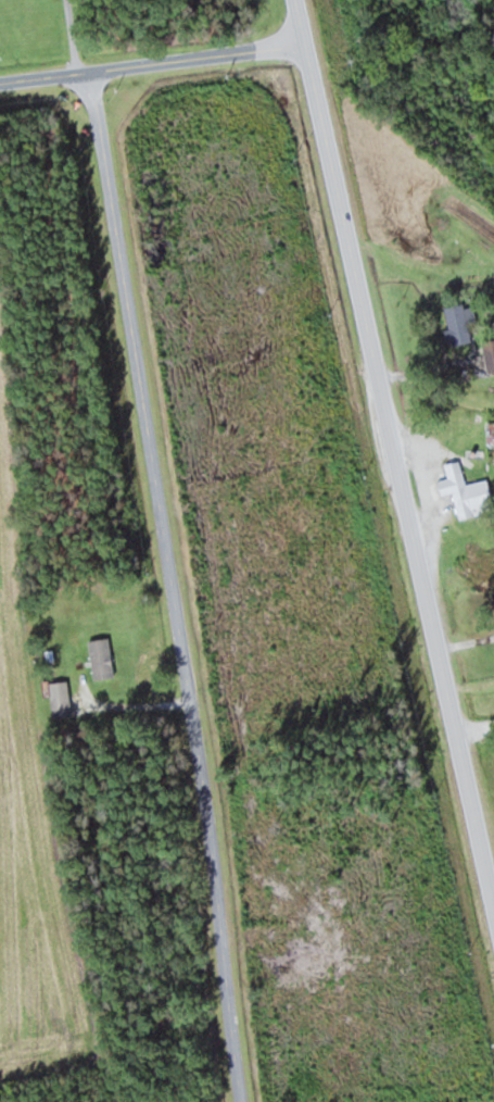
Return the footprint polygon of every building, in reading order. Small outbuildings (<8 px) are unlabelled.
[(450,345),(473,342),(467,303),(444,306),(450,345)] [(490,373),(493,372),(493,339),(482,342),(490,373)] [(449,477),(439,479),(442,494),(453,492),(460,518),(493,510),(493,501),(489,479),(468,484),(462,460),(446,464),(449,477)] [(90,639),(94,678),(114,677),(110,637),(90,639)] [(73,714),(70,692),(51,695),(55,717),(73,714)]
